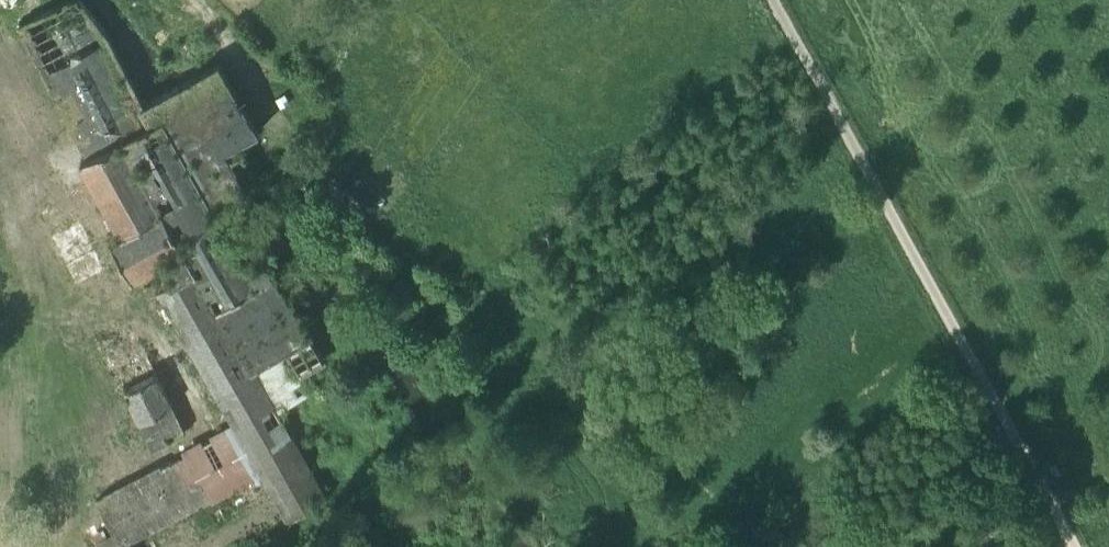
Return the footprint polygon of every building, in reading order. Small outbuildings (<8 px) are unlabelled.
[(88,12),(78,0),(74,0),(19,30),(86,161),(123,142),(152,125),(143,107),(143,106),(108,37),(88,12)] [(219,65),(143,107),(152,125),(164,118),(194,170),(226,152),(259,133),(219,65)] [(152,125),(123,142),(163,213),(186,252),(197,273),(254,371),(290,351),(294,348),(244,260),(244,259),(217,211),(216,210),(194,170),(164,118),(152,125)] [(86,161),(80,164),(112,219),(106,222),(112,233),(108,236),(112,243),(163,213),(123,142),(86,161)] [(226,152),(194,170),(216,210),(249,191),(226,152)] [(112,243),(110,244),(132,282),(161,266),(186,252),(163,213),(112,243)] [(186,252),(161,266),(168,280),(146,293),(150,300),(152,298),(158,295),(197,273),(186,252)] [(310,339),(264,255),(255,252),(244,259),(244,260),(294,348),(310,339)] [(197,273),(158,295),(167,311),(237,432),(260,475),(269,490),(277,486),(286,501),(310,487),(301,472),(309,468),(254,371),(197,273)] [(167,311),(158,295),(152,298),(161,315),(167,311)] [(141,347),(110,362),(125,393),(156,378),(141,347)] [(290,351),(254,371),(309,468),(345,448),(290,351)] [(156,378),(125,393),(163,467),(193,452),(156,378)] [(260,475),(237,432),(193,452),(163,467),(97,502),(120,545),(260,475)]
